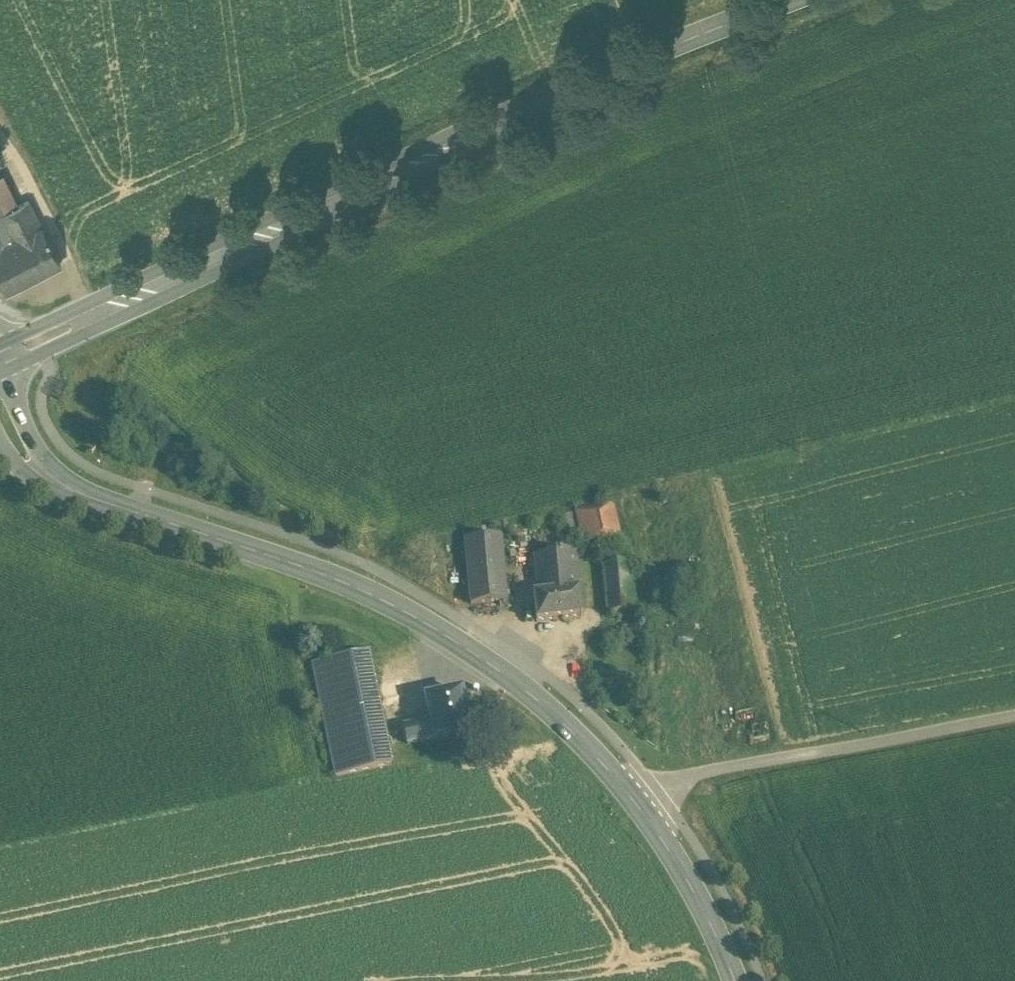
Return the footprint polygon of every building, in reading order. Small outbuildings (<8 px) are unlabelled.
[(0,174),(0,205),(3,212),(19,203),(4,172),(0,174)] [(3,212),(17,239),(0,247),(0,278),(6,290),(61,262),(48,237),(50,236),(48,233),(47,234),(29,199),(19,203),(3,212)] [(17,239),(3,212),(0,205),(0,247),(17,239)] [(613,502),(575,511),(575,513),(582,539),(583,544),(597,541),(599,549),(623,543),(613,502)] [(575,513),(561,516),(567,543),(582,539),(575,513)] [(501,537),(465,540),(471,604),(507,601),(501,537)] [(576,552),(534,556),(538,595),(534,595),(537,622),(583,617),(580,590),(576,552)] [(630,563),(604,566),(609,613),(635,611),(630,563)] [(368,652),(312,663),(336,776),(391,765),(368,652)] [(461,692),(426,699),(431,721),(403,727),(407,744),(470,731),(461,692)]
